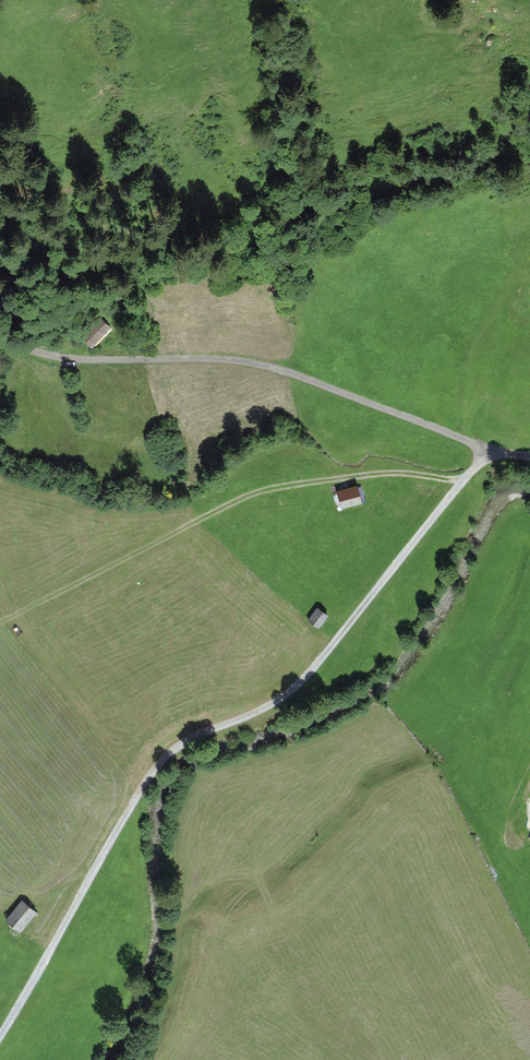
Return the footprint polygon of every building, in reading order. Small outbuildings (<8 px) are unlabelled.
[(113,328),(102,316),(80,336),(91,348),(113,328)] [(361,486),(336,493),(341,509),(366,502),(361,486)] [(318,628),(328,615),(317,607),(307,619),(318,628)] [(21,899),(5,919),(18,929),(34,910),(21,899)]
